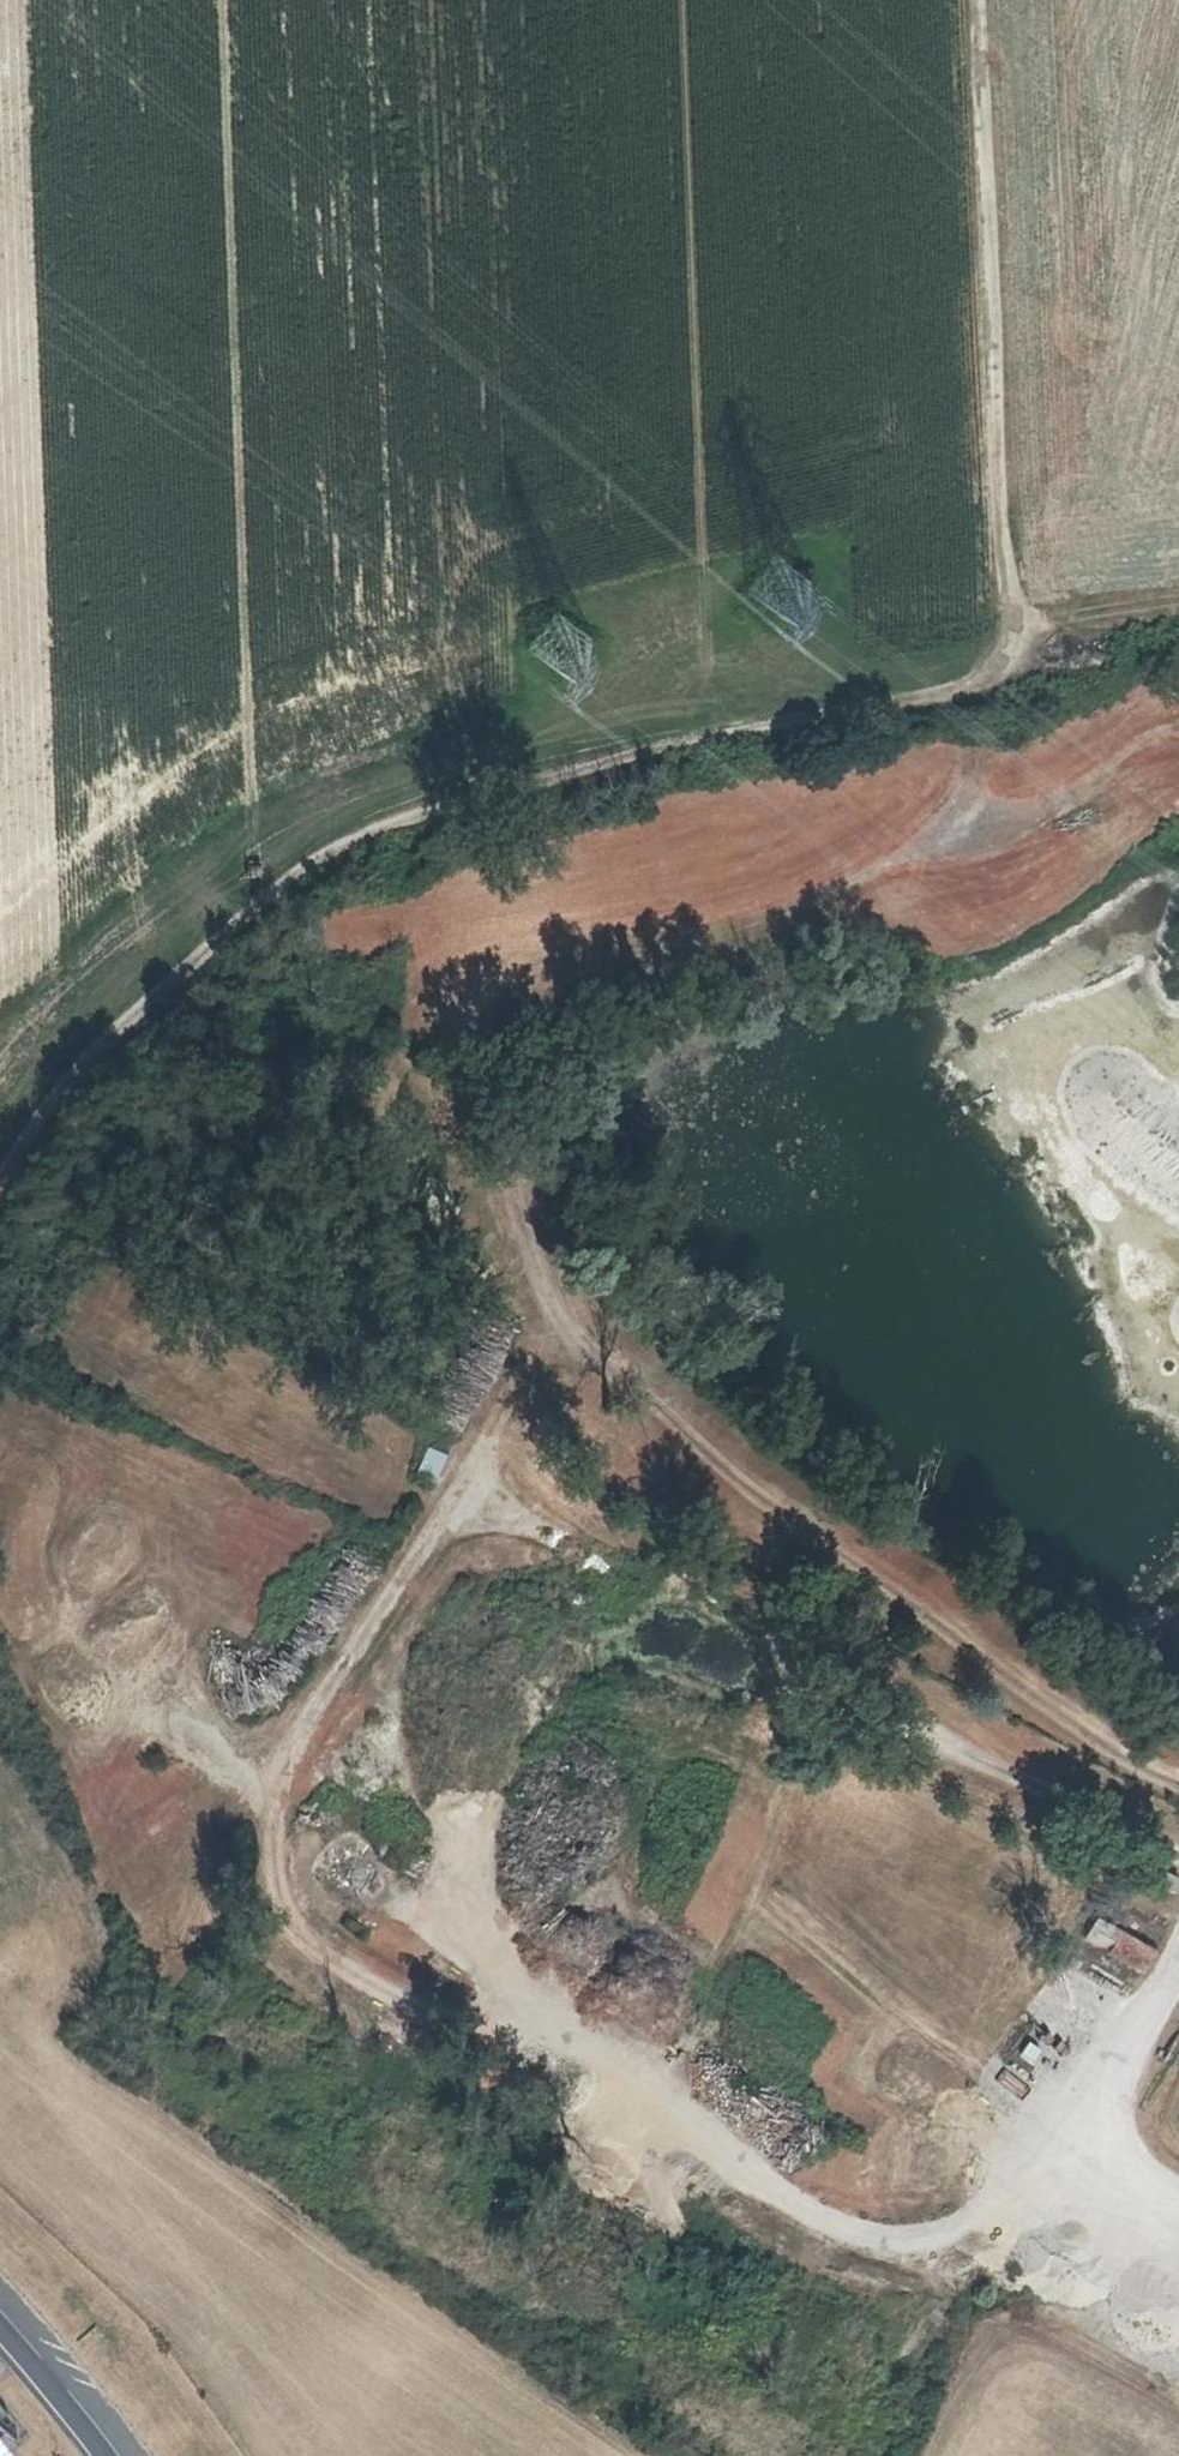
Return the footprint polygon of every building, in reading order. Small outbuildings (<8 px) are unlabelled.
[(564,677),(591,636),(553,610),(525,651),(564,677)] [(435,1485),(445,1455),(424,1448),(414,1478),(435,1485)] [(1112,1952),(1143,1967),(1151,1950),(1122,1935),(1112,1952)] [(30,2438),(0,2402),(0,2455),(9,2455),(30,2438)]
